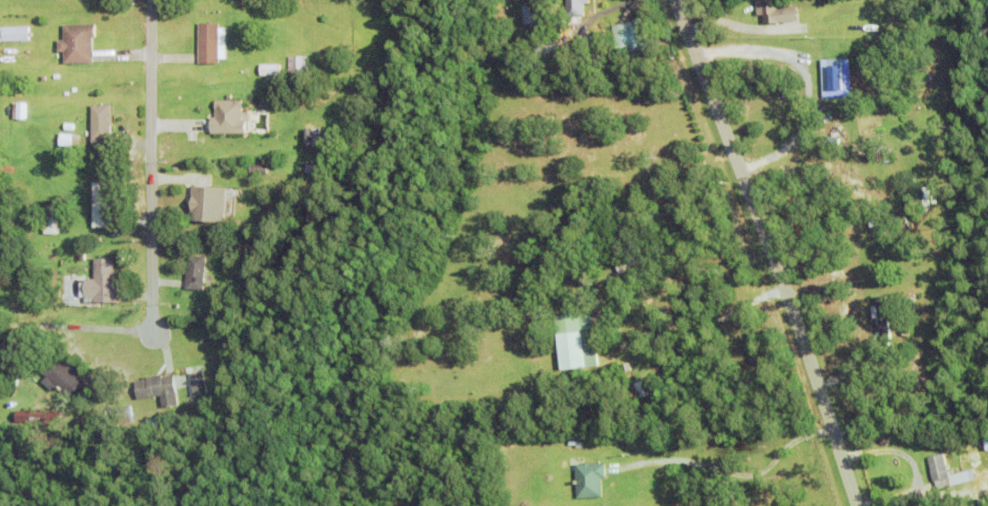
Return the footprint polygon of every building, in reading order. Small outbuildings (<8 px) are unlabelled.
[(567,16),(567,0),(590,0),(590,3),(585,4),(585,16),(567,16)] [(757,15),(756,0),(779,0),(780,7),(797,6),(798,21),(764,24),(764,15),(757,15)] [(538,23),(537,5),(522,5),(523,24),(538,23)] [(538,23),(538,6),(552,6),(552,23),(538,23)] [(614,26),(642,19),(649,47),(621,54),(614,26)] [(226,27),(227,59),(219,59),(219,64),(199,64),(199,23),(219,23),(219,28),(226,27)] [(59,40),(65,40),(64,25),(95,24),(96,38),(93,38),(93,63),(65,64),(65,52),(59,52),(59,40)] [(31,41),(0,41),(0,27),(30,27),(31,41)] [(539,46),(561,45),(562,59),(540,60),(539,46)] [(288,57),(308,57),(308,74),(288,74),(288,57)] [(821,60),(850,59),(851,97),(822,98),(821,60)] [(261,75),(261,65),(281,65),(281,75),(261,75)] [(247,121),(247,134),(212,134),(212,117),(216,117),(216,101),(243,101),(243,121),(247,121)] [(14,102),(27,102),(27,119),(14,119),(14,102)] [(112,113),(113,126),(111,126),(111,146),(92,146),(92,105),(111,105),(111,113),(112,113)] [(65,130),(65,123),(75,124),(74,131),(65,130)] [(315,145),(315,148),(306,147),(306,129),(315,129),(315,132),(321,132),(321,145),(315,145)] [(840,138),(839,147),(827,146),(824,145),(825,137),(826,137),(826,134),(831,134),(831,136),(831,137),(831,138),(840,138)] [(250,165),(269,165),(269,174),(250,174),(250,165)] [(115,197),(115,210),(112,210),(113,228),(92,228),(92,182),(112,182),(112,197),(115,197)] [(226,213),(225,224),(190,221),(192,186),(227,188),(227,200),(234,200),(233,214),(226,213)] [(44,234),(45,216),(58,216),(58,235),(44,234)] [(185,290),(186,270),(188,270),(189,256),(207,257),(205,291),(185,290)] [(85,298),(80,298),(79,283),(81,283),(81,282),(80,282),(80,275),(85,275),(85,280),(94,280),(94,259),(113,259),(114,274),(116,274),(117,303),(85,304),(85,298)] [(637,270),(650,267),(652,276),(639,278),(637,270)] [(895,299),(897,310),(888,312),(891,328),(876,330),(872,296),(885,294),(886,301),(895,299)] [(556,317),(581,314),(587,368),(562,371),(556,317)] [(903,337),(905,319),(913,319),(912,337),(903,337)] [(75,366),(82,373),(79,376),(92,388),(76,405),(57,387),(52,392),(42,383),(46,378),(40,372),(56,354),(72,369),(75,366)] [(192,395),(206,393),(202,371),(189,373),(192,395)] [(161,397),(138,400),(135,382),(147,380),(147,378),(162,375),(162,378),(175,376),(179,406),(163,409),(161,397)] [(634,384),(648,380),(652,395),(638,399),(634,384)] [(115,409),(131,406),(134,422),(117,425),(115,409)] [(52,424),(52,429),(30,429),(30,423),(16,423),(16,411),(61,413),(61,424),(52,424)] [(146,420),(162,418),(164,429),(148,431),(146,420)] [(578,441),(578,446),(569,446),(569,437),(575,437),(575,441),(578,441)] [(936,482),(934,483),(931,471),(928,458),(945,454),(950,476),(963,473),(966,484),(938,491),(936,482)] [(602,499),(577,499),(576,465),(583,465),(585,463),(588,463),(590,465),(606,464),(607,478),(602,479),(602,499)]
